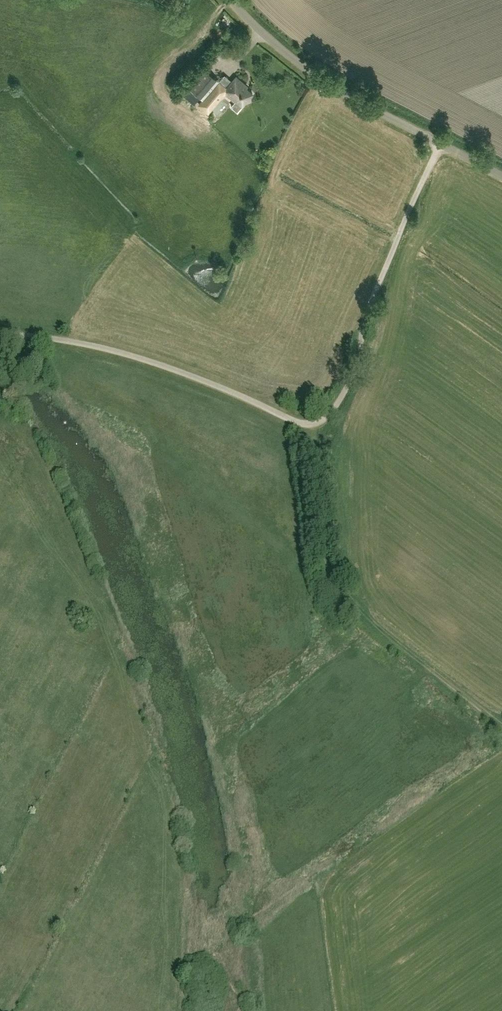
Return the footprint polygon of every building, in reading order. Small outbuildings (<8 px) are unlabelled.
[(204,67),(188,86),(200,96),(200,97),(204,100),(211,91),(217,85),(220,81),(219,81),(204,67)] [(236,76),(226,87),(220,81),(217,85),(211,91),(215,95),(219,94),(222,91),(234,101),(235,100),(242,105),(246,101),(250,101),(249,97),(253,93),(246,87),(246,84),(236,76)]
